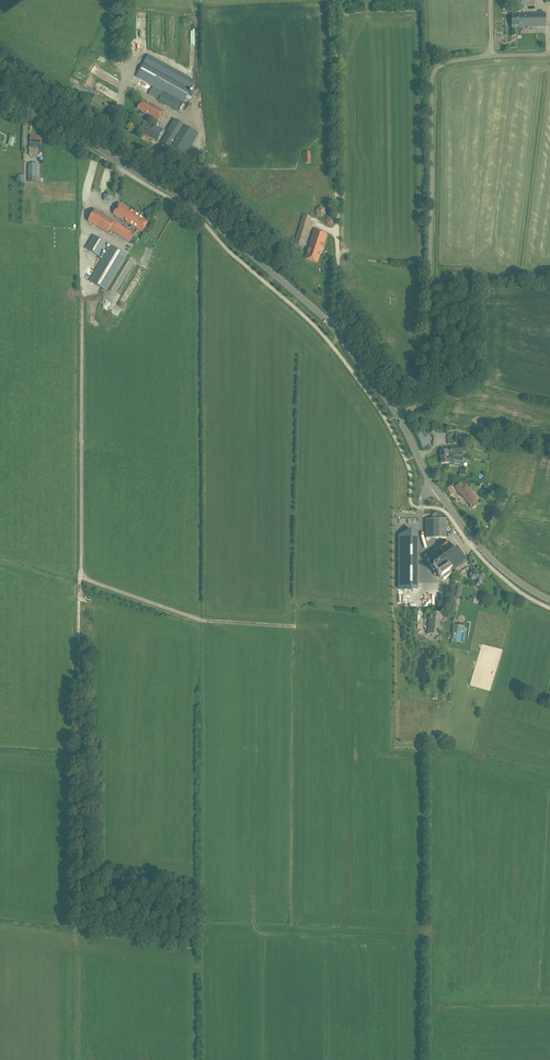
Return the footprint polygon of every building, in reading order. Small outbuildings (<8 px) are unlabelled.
[(531,5),(531,1),(512,2),(512,9),(520,9),(520,5),(531,5)] [(511,14),(511,21),(512,28),(512,27),(517,27),(546,27),(546,14),(511,14)] [(149,50),(158,50),(159,23),(150,23),(149,50)] [(195,81),(148,55),(136,77),(163,92),(158,101),(178,112),(183,104),(182,104),(179,102),(179,101),(183,103),(186,98),(190,100),(193,95),(189,92),(195,81)] [(164,111),(143,99),(137,109),(141,112),(140,114),(144,116),(145,114),(158,121),(164,111)] [(178,122),(175,119),(161,143),(182,155),(195,132),(183,126),(184,125),(178,122)] [(140,131),(157,141),(163,131),(145,122),(140,131)] [(42,137),(31,136),(29,155),(37,156),(38,150),(42,151),(42,146),(41,146),(42,137)] [(37,164),(28,164),(28,186),(37,185),(37,177),(37,164)] [(102,201),(107,203),(110,195),(105,193),(102,201)] [(149,221),(120,204),(113,215),(142,232),(149,221)] [(320,204),(313,205),(315,214),(322,213),(320,204)] [(95,210),(88,222),(107,233),(109,230),(130,242),(135,234),(114,222),(114,221),(95,210)] [(328,216),(324,220),(328,224),(332,220),(328,216)] [(305,259),(317,263),(326,234),(314,230),(305,259)] [(100,258),(108,244),(93,235),(85,249),(100,258)] [(111,246),(96,272),(90,281),(106,291),(127,255),(111,246)] [(128,259),(117,281),(122,283),(125,279),(123,278),(132,261),(128,259)] [(71,287),(71,279),(62,278),(61,287),(71,287)] [(467,435),(460,433),(458,441),(466,442),(467,435)] [(488,441),(476,438),(474,446),(486,449),(488,441)] [(448,451),(440,452),(440,458),(452,457),(457,456),(463,457),(466,457),(466,458),(471,459),(471,458),(462,456),(462,447),(451,448),(451,451),(448,451)] [(441,464),(446,464),(449,463),(452,463),(452,464),(461,466),(463,457),(457,456),(452,457),(440,458),(441,464)] [(461,493),(469,504),(473,501),(470,496),(473,494),(467,487),(464,482),(462,484),(461,483),(455,487),(459,494),(461,493)] [(446,539),(446,520),(426,520),(426,539),(446,539)] [(399,535),(398,589),(416,589),(417,589),(417,536),(411,541),(399,535)] [(466,563),(456,550),(455,551),(449,542),(428,557),(439,574),(438,575),(441,579),(450,573),(450,574),(466,563)] [(484,573),(471,571),(470,579),(476,581),(475,586),(481,587),(482,582),(484,573)] [(462,580),(453,578),(451,587),(455,588),(453,598),(459,599),(459,595),(457,594),(459,584),(461,584),(462,580)] [(440,635),(443,613),(430,612),(429,614),(428,614),(428,619),(429,620),(427,634),(440,635)]
